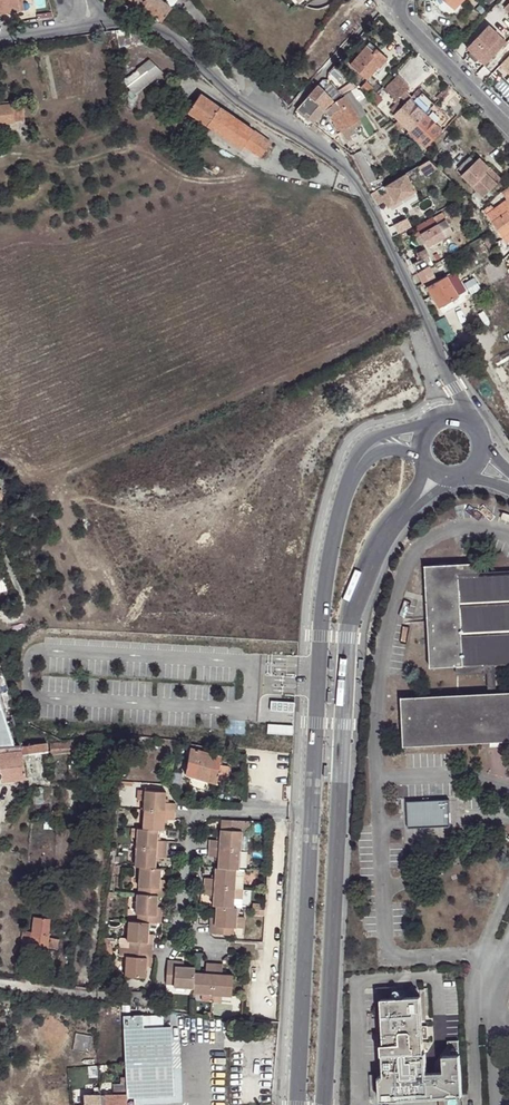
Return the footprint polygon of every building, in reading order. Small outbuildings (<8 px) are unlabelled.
[(2,12),(20,9),(18,0),(1,0),(2,12)] [(162,21),(177,0),(131,0),(162,21)] [(452,29),(460,37),(467,28),(473,22),(466,15),(458,23),(452,29)] [(466,49),(484,66),(506,44),(487,26),(466,49)] [(375,53),(377,49),(369,43),(367,46),(375,53)] [(388,58),(377,49),(375,53),(367,46),(351,65),(368,79),(375,70),(377,72),(388,58)] [(151,62),(125,83),(135,97),(162,75),(151,62)] [(357,87),(351,81),(338,89),(341,96),(350,90),(357,87)] [(362,87),(368,93),(373,89),(366,83),(362,87)] [(338,103),(318,86),(296,110),(314,125),(325,112),(328,110),(338,103)] [(403,97),(408,101),(413,96),(409,92),(403,97)] [(194,104),(189,111),(188,112),(208,126),(221,109),(201,95),(194,104)] [(381,99),(377,95),(371,101),(376,104),(381,99)] [(399,120),(395,125),(400,130),(405,125),(410,130),(426,113),(411,98),(394,116),(399,120)] [(344,99),(338,103),(328,110),(342,130),(358,119),(344,99)] [(184,108),(189,111),(194,104),(189,101),(184,108)] [(449,117),(435,103),(426,113),(410,130),(409,131),(426,147),(441,131),(439,128),(449,117)] [(14,123),(13,110),(13,105),(7,106),(0,106),(0,124),(14,123)] [(184,108),(178,117),(182,121),(188,112),(189,111),(184,108)] [(221,109),(208,126),(242,149),(245,145),(254,133),(221,109)] [(14,123),(22,122),(21,110),(13,110),(14,123)] [(328,110),(325,112),(347,144),(358,136),(353,129),(360,124),(358,119),(342,130),(328,110)] [(271,143),(254,133),(245,145),(262,156),(271,143)] [(484,171),(488,167),(479,157),(475,161),(470,156),(457,167),(462,173),(460,175),(482,197),(496,184),(484,171)] [(353,161),(366,185),(373,182),(361,158),(360,159),(353,161)] [(439,168),(429,160),(418,166),(424,176),(439,168)] [(500,180),(488,167),(484,171),(496,184),(500,180)] [(406,174),(385,186),(388,192),(381,196),(388,207),(416,190),(406,174)] [(508,200),(488,216),(507,242),(508,241),(508,201),(508,200)] [(488,206),(487,206),(482,210),(485,213),(493,206),(491,203),(488,206)] [(437,213),(409,229),(413,237),(420,234),(425,242),(427,246),(452,232),(445,220),(437,225),(435,223),(441,220),(437,213)] [(425,242),(420,234),(413,237),(418,246),(425,242)] [(483,239),(487,245),(493,242),(490,235),(483,239)] [(418,273),(431,265),(433,264),(424,249),(417,253),(418,256),(417,257),(419,261),(413,263),(409,257),(404,260),(411,273),(417,271),(418,273)] [(436,275),(431,265),(418,273),(423,283),(436,275)] [(452,271),(445,276),(456,294),(464,290),(452,271)] [(427,287),(439,306),(457,295),(456,294),(445,276),(427,287)] [(426,566),(430,667),(487,664),(488,693),(402,698),(404,746),(508,741),(508,692),(497,693),(495,664),(508,663),(508,575),(479,576),(479,563),(426,566)] [(11,690),(4,692),(9,709),(16,707),(11,690)] [(1,750),(18,748),(0,693),(0,750),(1,750)] [(295,703),(270,702),(270,712),(295,713),(295,703)] [(294,726),(266,724),(266,734),(293,735),(294,726)] [(101,738),(85,740),(86,750),(102,748),(101,738)] [(86,750),(85,740),(77,741),(78,750),(86,750)] [(78,750),(77,741),(69,742),(70,751),(78,750)] [(60,743),(61,752),(70,751),(69,742),(67,742),(60,743)] [(53,744),(53,753),(61,752),(60,743),(53,744)] [(51,754),(50,745),(33,746),(28,746),(25,747),(25,756),(38,755),(51,754)] [(1,782),(27,780),(25,756),(25,747),(18,748),(1,750),(0,750),(0,767),(1,782)] [(222,756),(204,751),(193,748),(191,748),(186,774),(194,776),(211,781),(217,782),(218,779),(221,765),(222,756)] [(221,765),(218,779),(226,781),(229,767),(221,765)] [(211,781),(194,776),(191,789),(209,793),(211,781)] [(146,830),(160,831),(165,831),(167,820),(176,821),(177,805),(168,804),(169,795),(147,793),(147,802),(146,811),(148,811),(147,820),(146,830)] [(55,797),(50,798),(45,800),(47,808),(57,805),(55,797)] [(233,828),(234,819),(223,819),(222,828),(233,828)] [(252,821),(234,819),(233,828),(246,829),(252,830),(252,821)] [(138,829),(140,830),(146,830),(147,820),(139,820),(138,829)] [(246,829),(233,828),(222,828),(221,839),(212,838),(211,847),(243,849),(245,849),(246,829)] [(139,840),(138,849),(169,851),(169,842),(159,842),(160,831),(146,830),(140,830),(139,832),(139,840)] [(243,849),(211,847),(211,855),(221,856),(220,866),(239,867),(241,867),(243,849)] [(137,867),(141,868),(158,869),(159,858),(168,859),(169,851),(138,849),(137,867)] [(245,868),(241,867),(239,867),(220,866),(218,866),(217,876),(208,876),(207,885),(237,887),(243,887),(245,868)] [(142,887),(142,894),(160,896),(165,896),(166,889),(161,889),(161,880),(162,869),(158,869),(141,868),(140,887),(142,887)] [(245,887),(243,887),(237,887),(207,885),(207,894),(216,895),(215,904),(219,905),(236,906),(240,906),(243,906),(245,887)] [(140,914),(139,922),(150,923),(162,924),(163,916),(158,916),(159,908),(160,896),(142,894),(140,894),(138,914),(140,914)] [(239,916),(240,906),(236,906),(219,905),(218,917),(218,925),(212,925),(212,932),(235,933),(236,925),(239,926),(239,916)] [(35,932),(49,933),(49,932),(50,919),(35,917),(33,932),(34,933),(35,932)] [(130,922),(128,942),(130,942),(129,949),(148,950),(154,951),(154,943),(149,943),(149,934),(150,923),(139,922),(130,922)] [(38,948),(48,949),(48,948),(49,937),(49,933),(35,932),(34,933),(33,932),(24,931),(21,946),(38,948)] [(49,937),(48,948),(57,950),(59,939),(54,938),(49,937)] [(128,942),(121,941),(121,949),(129,949),(130,942),(128,942)] [(128,957),(129,949),(121,949),(121,956),(127,957),(128,957)] [(148,950),(129,949),(128,957),(127,957),(126,976),(146,977),(147,966),(148,958),(148,950)] [(214,994),(224,995),(234,996),(235,974),(224,973),(224,963),(208,962),(207,972),(196,971),(196,966),(184,965),(176,964),(176,960),(168,960),(167,984),(174,984),(174,986),(195,987),(195,991),(204,992),(214,992),(214,994)] [(396,989),(387,989),(386,998),(396,998),(396,989)] [(223,1002),(224,995),(214,994),(214,992),(204,992),(203,1000),(223,1002)] [(396,998),(386,998),(386,1044),(384,1044),(385,1054),(426,1052),(423,998),(396,998)] [(136,1096),(176,1095),(173,1024),(145,1025),(144,1013),(124,1013),(125,1085),(126,1094),(126,1104),(137,1104),(136,1096)] [(73,1049),(89,1051),(90,1036),(75,1034),(73,1049)] [(466,1097),(464,1055),(463,1055),(462,1040),(452,1040),(452,1054),(447,1055),(448,1065),(448,1071),(438,1073),(430,1074),(430,1052),(426,1052),(385,1054),(387,1074),(382,1075),(384,1100),(466,1097)] [(107,1078),(106,1069),(99,1070),(100,1078),(107,1078)] [(113,1095),(126,1094),(125,1085),(112,1086),(113,1095)] [(126,1094),(113,1095),(103,1096),(104,1104),(126,1104),(126,1094)] [(99,1096),(84,1097),(85,1104),(100,1104),(99,1096)]
